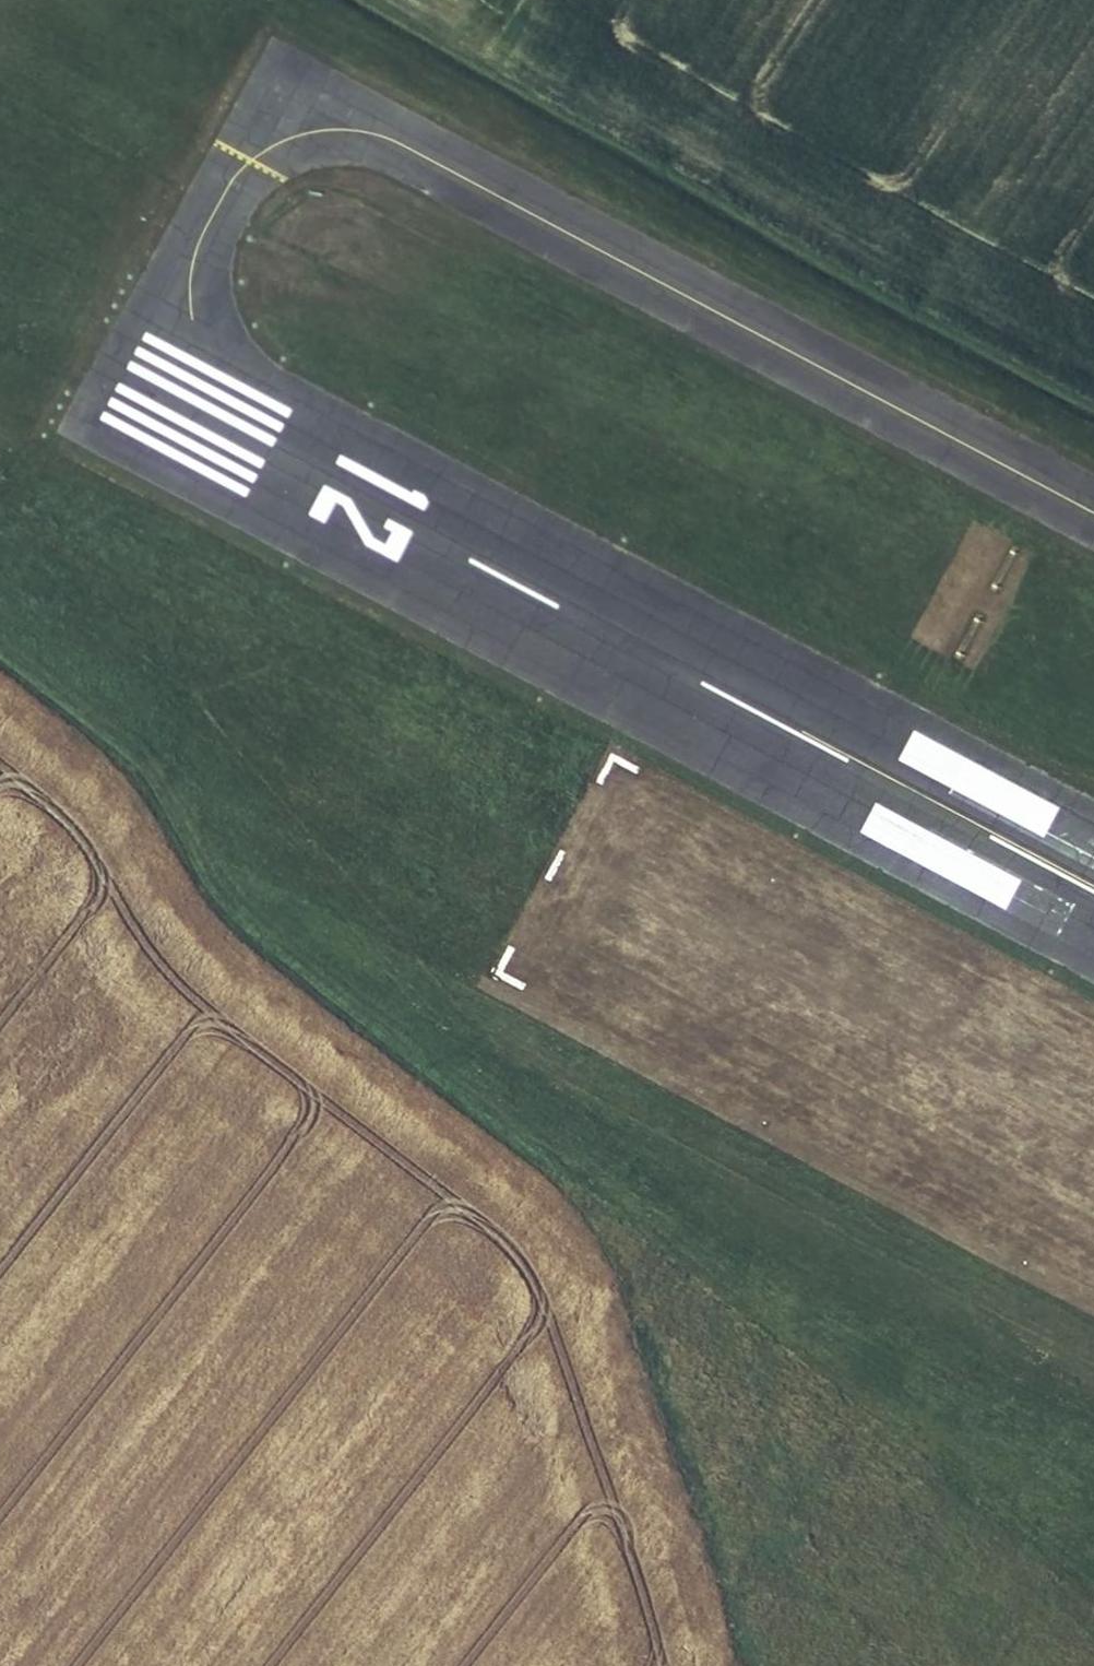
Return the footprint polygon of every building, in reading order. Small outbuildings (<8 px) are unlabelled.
[(136,347),(104,425),(254,486),(286,408),(136,347)]
